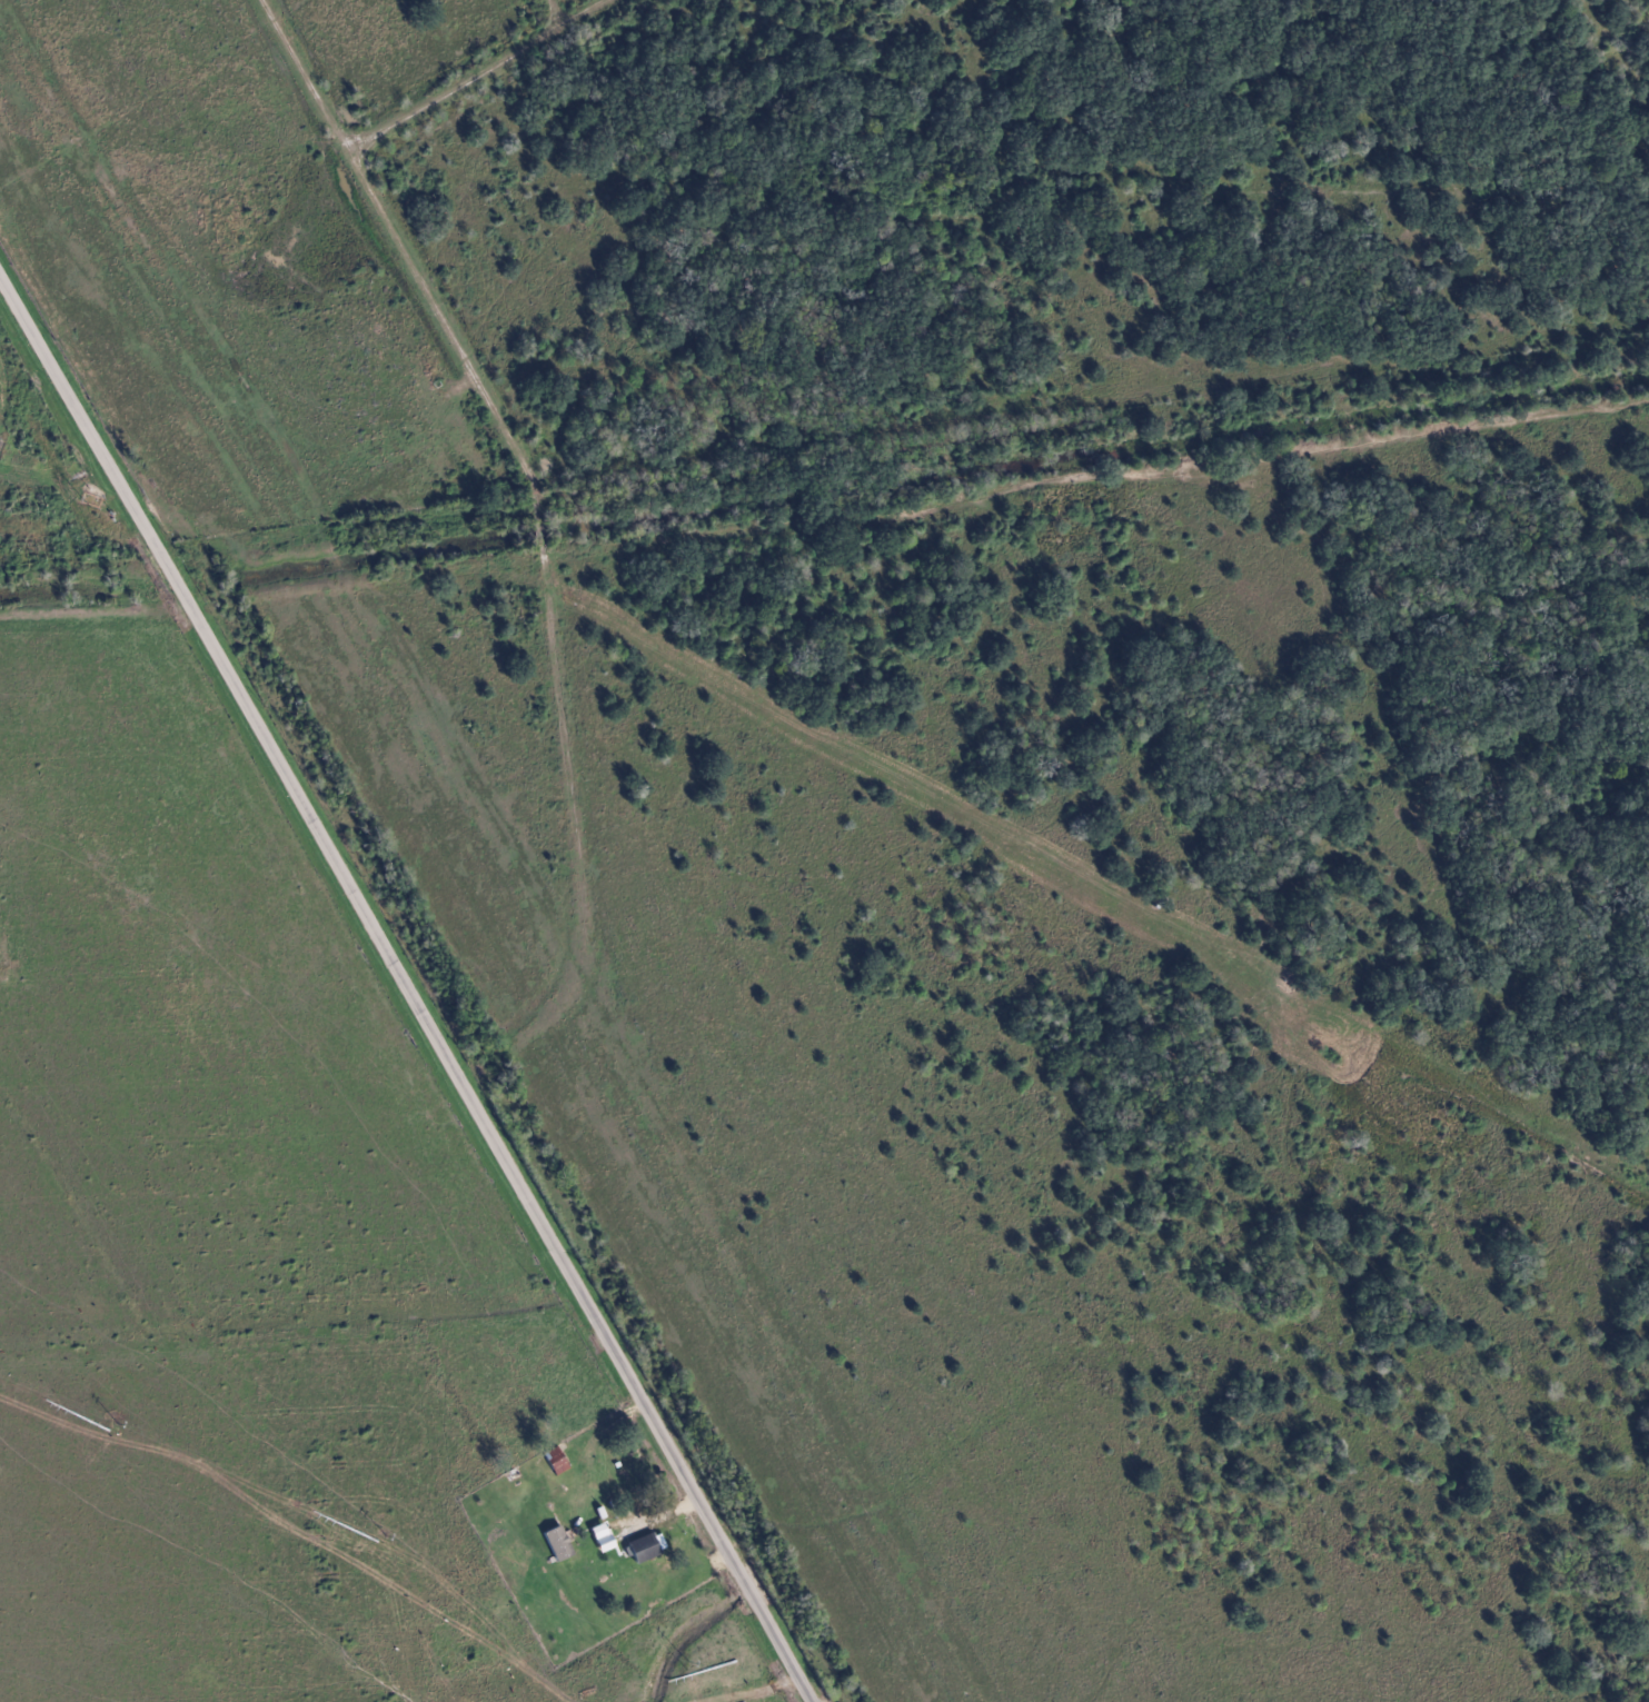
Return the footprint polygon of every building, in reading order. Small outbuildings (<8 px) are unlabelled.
[(544,1453),(554,1476),(568,1470),(558,1447),(544,1453)] [(591,1529),(598,1553),(615,1548),(608,1524),(591,1529)] [(572,1556),(563,1527),(545,1533),(554,1562),(572,1556)] [(635,1564),(660,1556),(654,1535),(628,1544),(635,1564)]
